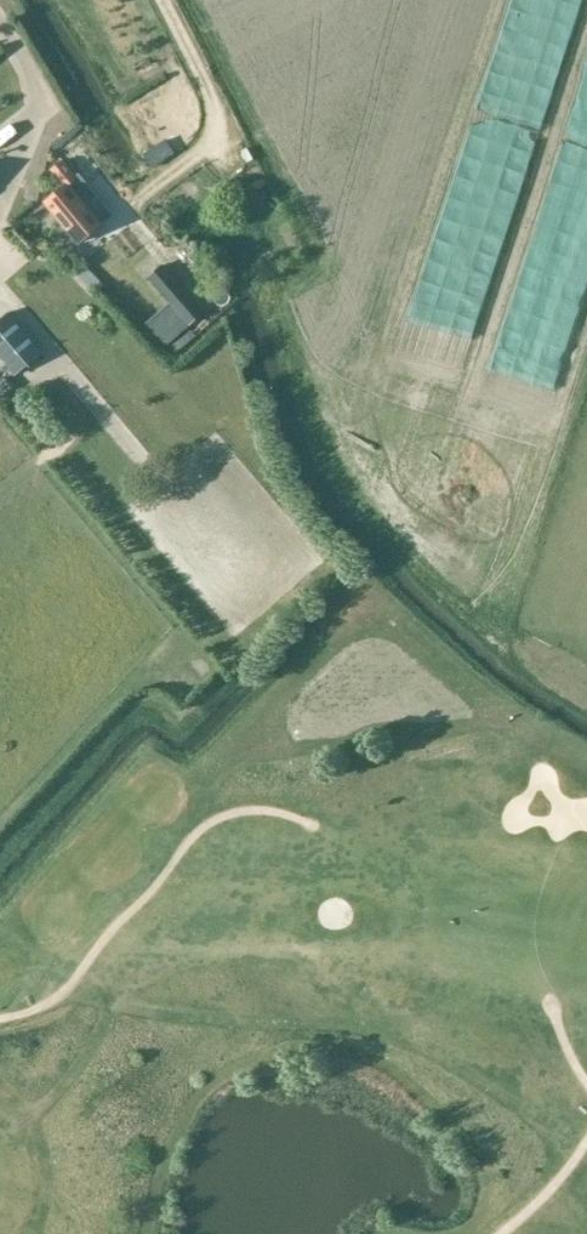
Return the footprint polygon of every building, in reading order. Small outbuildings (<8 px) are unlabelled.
[(74,133),(66,140),(91,164),(98,156),(74,133)] [(64,160),(50,171),(63,187),(45,202),(51,209),(81,244),(98,229),(86,215),(102,201),(93,191),(89,195),(76,179),(78,178),(64,160)] [(206,312),(164,265),(151,277),(178,307),(154,329),(169,346),(206,312)] [(0,320),(0,358),(15,376),(43,353),(9,312),(0,320)]
